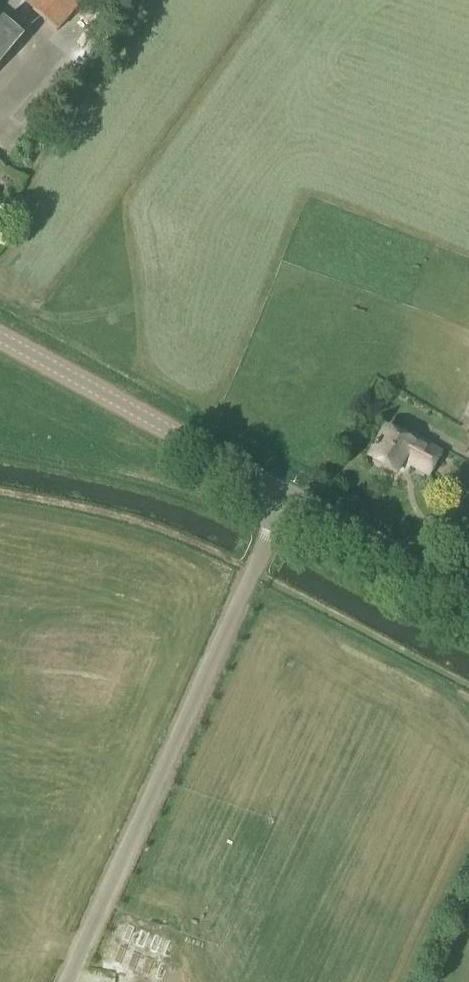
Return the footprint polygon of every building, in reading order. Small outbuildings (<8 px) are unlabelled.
[(84,0),(29,0),(24,7),(56,34),(84,0)] [(21,40),(1,23),(0,24),(0,65),(21,40)] [(385,429),(368,460),(396,475),(402,463),(427,477),(440,453),(399,431),(397,436),(385,429)]
